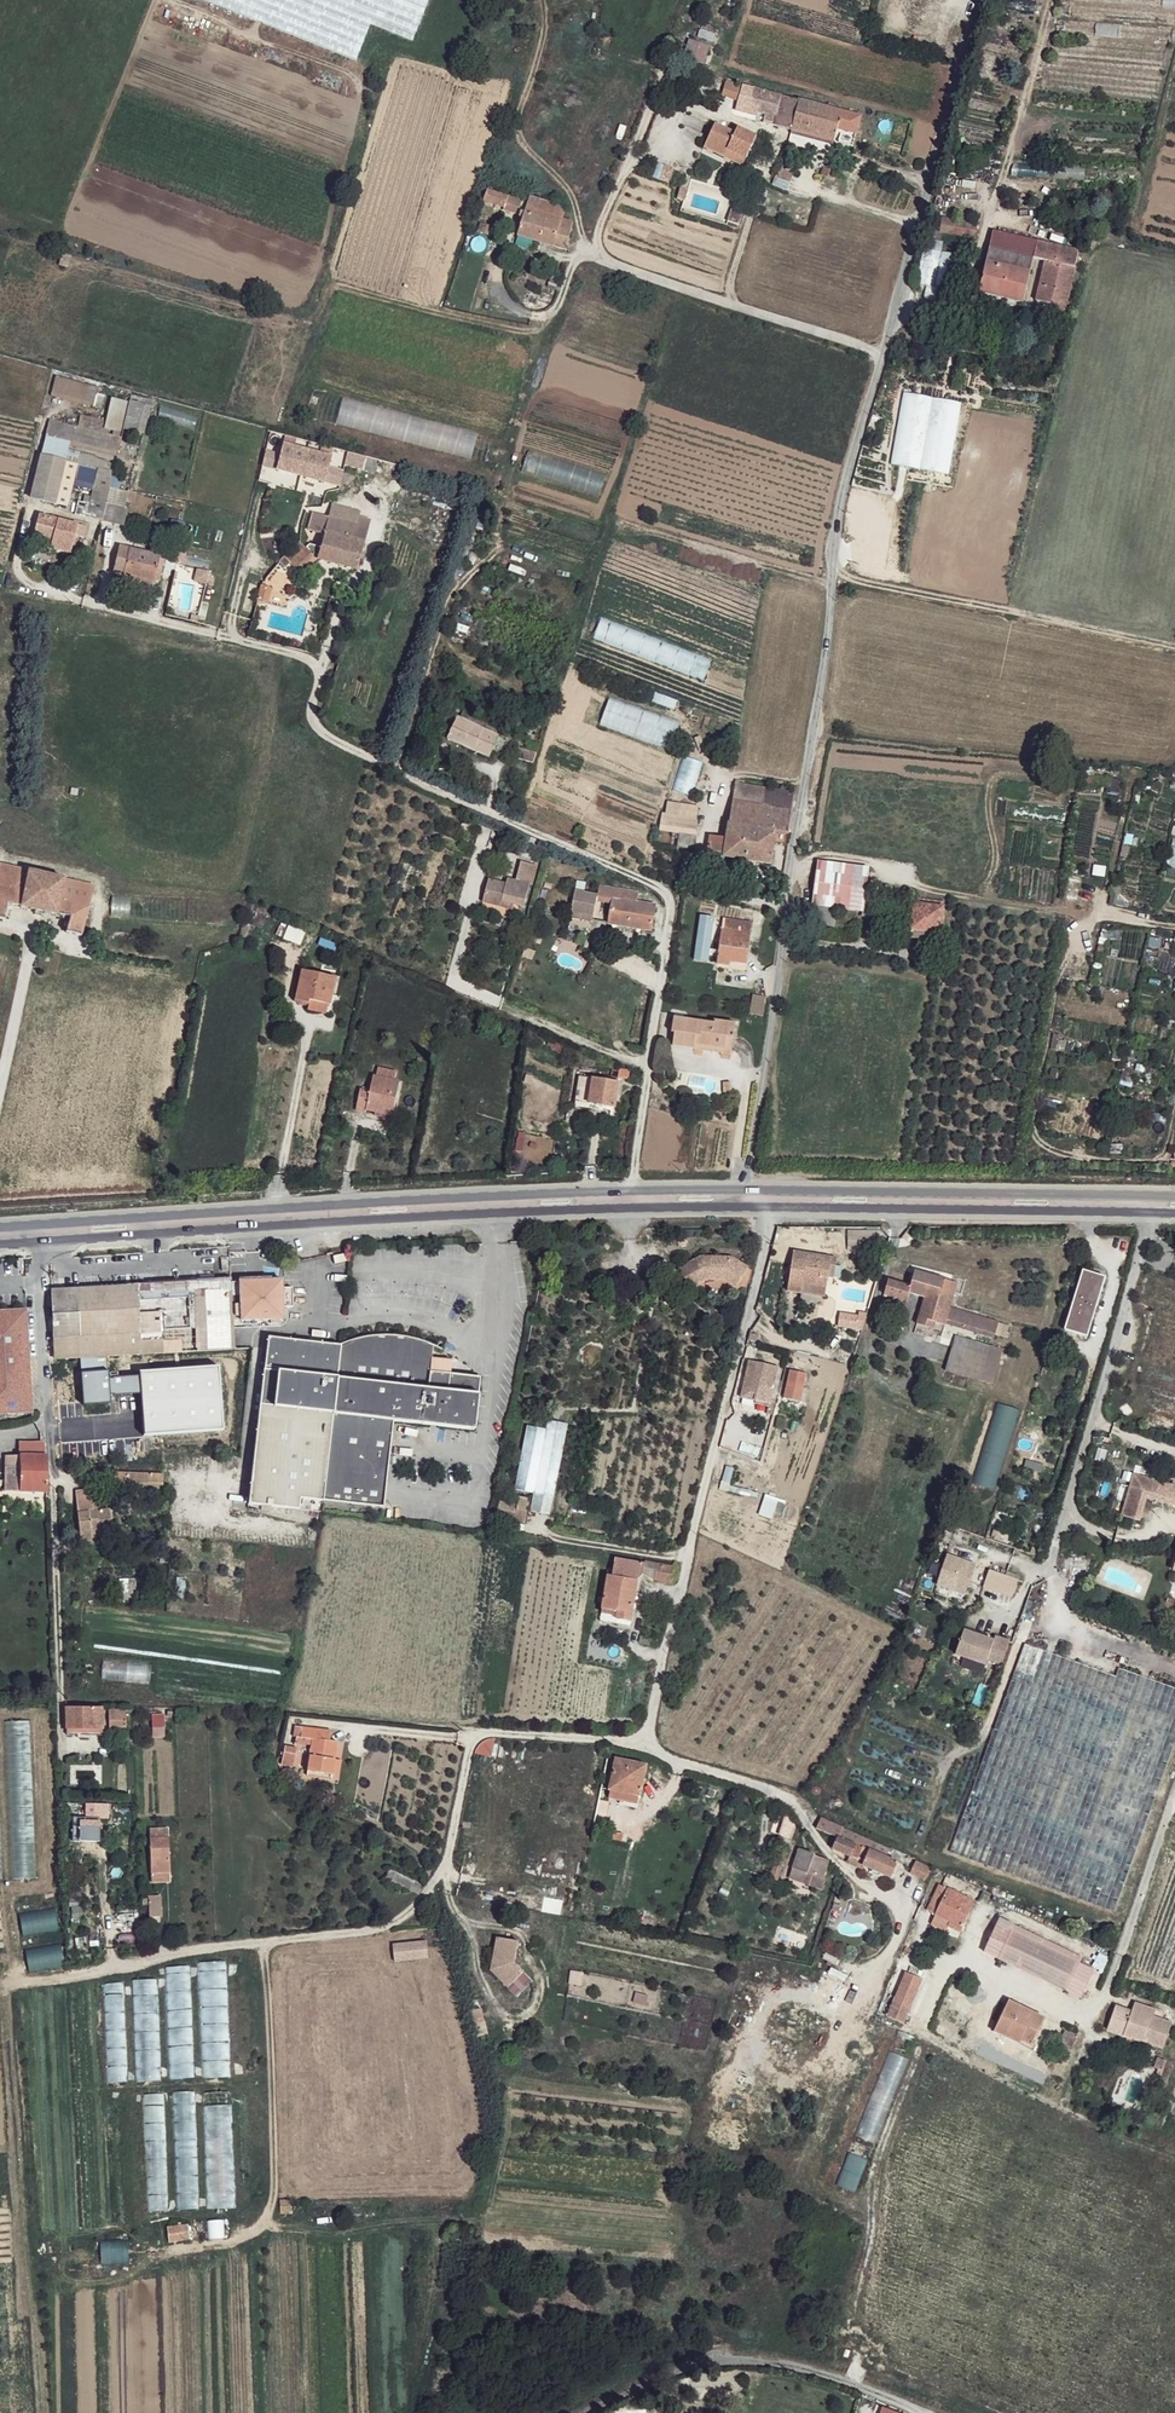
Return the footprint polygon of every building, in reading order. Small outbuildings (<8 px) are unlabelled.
[(356,57),(369,23),(413,40),(428,0),(212,0),(356,57)] [(702,66),(709,45),(689,39),(682,60),(702,66)] [(743,87),(739,86),(738,90),(741,92),(739,101),(780,110),(783,97),(743,87)] [(800,101),(783,97),(780,110),(776,127),(792,131),(800,101)] [(842,112),(800,101),(792,131),(834,142),(836,137),(838,129),(842,112)] [(860,117),(842,112),(838,129),(857,133),(860,117)] [(737,137),(717,128),(707,151),(728,160),(731,153),(749,160),(756,140),(739,135),(737,137)] [(857,133),(838,129),(836,137),(855,139),(857,133)] [(757,137),(741,130),(739,135),(756,140),(757,137)] [(1058,146),(1049,145),(1047,156),(1056,157),(1058,146)] [(749,160),(731,153),(728,160),(744,167),(749,160)] [(838,173),(825,171),(823,177),(837,181),(838,173)] [(492,191),(487,190),(484,200),(523,213),(524,203),(492,191)] [(566,208),(531,199),(525,214),(561,226),(563,221),(566,208)] [(744,214),(733,211),(729,222),(741,226),(744,214)] [(561,226),(525,214),(519,237),(556,247),(561,226)] [(976,224),(941,216),(938,228),(974,236),(976,224)] [(575,224),(563,221),(561,226),(556,247),(569,251),(575,224)] [(498,230),(483,225),(481,232),(495,238),(498,230)] [(1038,240),(992,230),(977,291),(1023,302),(1034,257),(1038,240)] [(1080,249),(1038,240),(1034,257),(1044,259),(1075,266),(1080,249)] [(941,243),(923,241),(917,286),(954,291),(959,254),(940,251),(941,243)] [(1075,266),(1044,259),(1035,298),(1051,301),(1050,307),(1066,310),(1075,266)] [(1051,301),(1035,298),(1034,304),(1050,307),(1051,301)] [(93,407),(99,387),(57,375),(51,396),(93,407)] [(155,394),(135,388),(127,426),(146,431),(155,394)] [(486,457),(492,432),(309,394),(304,419),(486,457)] [(51,417),(42,454),(65,460),(70,445),(119,456),(125,433),(104,428),(106,415),(82,409),(78,422),(51,417)] [(883,419),(873,416),(869,427),(879,431),(883,419)] [(335,459),(286,445),(279,470),(327,483),(335,459)] [(65,460),(42,454),(32,496),(57,503),(62,475),(65,460)] [(100,468),(65,460),(62,475),(96,484),(100,468)] [(116,472),(100,468),(96,484),(88,514),(104,519),(116,472)] [(118,506),(110,504),(107,520),(113,521),(118,506)] [(330,517),(315,512),(310,530),(325,534),(327,533),(330,517)] [(89,525),(41,513),(35,528),(55,534),(51,548),(72,554),(77,536),(87,540),(89,525)] [(370,528),(330,517),(327,533),(366,544),(370,528)] [(366,544),(327,533),(325,534),(320,549),(318,560),(359,571),(366,544)] [(270,543),(258,541),(254,552),(274,558),(276,550),(269,547),(270,543)] [(136,574),(155,580),(162,553),(121,544),(115,568),(136,574)] [(320,549),(312,545),(292,561),(301,572),(318,560),(320,549)] [(162,553),(155,580),(160,581),(167,554),(162,553)] [(282,570),(255,562),(253,573),(279,581),(282,570)] [(152,592),(155,580),(136,574),(133,586),(152,592)] [(502,739),(460,721),(451,741),(492,761),(502,739)] [(741,780),(736,780),(736,784),(732,802),(763,806),(765,789),(741,785),(741,780)] [(794,792),(765,789),(763,806),(792,809),(794,792)] [(763,806),(732,802),(728,826),(752,830),(758,830),(763,806)] [(792,809),(763,806),(758,830),(776,833),(788,834),(792,809)] [(699,818),(663,812),(661,826),(676,830),(696,835),(699,818)] [(752,830),(728,826),(726,837),(724,856),(747,860),(752,830)] [(696,835),(676,830),(675,844),(693,847),(696,835)] [(758,830),(752,830),(747,860),(771,863),(776,833),(758,830)] [(724,856),(726,837),(708,835),(705,853),(724,856)] [(1169,844),(1166,876),(1174,877),(1174,844),(1169,844)] [(538,864),(520,859),(515,880),(510,879),(509,882),(491,878),(485,899),(504,904),(505,899),(518,902),(526,905),(538,864)] [(819,862),(816,878),(860,885),(867,886),(868,868),(819,862)] [(3,866),(0,877),(0,890),(27,897),(32,872),(3,866)] [(65,880),(32,872),(27,897),(25,907),(58,914),(60,900),(65,880)] [(860,885),(816,878),(814,903),(855,911),(860,885)] [(94,886),(65,880),(60,900),(90,907),(94,886)] [(855,911),(861,912),(867,886),(860,885),(855,911)] [(639,892),(600,887),(597,902),(613,905),(614,900),(638,903),(639,892)] [(0,890),(0,917),(7,919),(10,904),(25,907),(27,897),(0,890)] [(594,895),(574,893),(571,914),(588,917),(594,895)] [(880,901),(865,898),(861,912),(861,914),(876,917),(880,901)] [(947,902),(918,898),(917,904),(946,910),(947,902)] [(518,902),(505,899),(504,904),(515,908),(518,902)] [(90,907),(60,900),(58,914),(70,917),(69,932),(84,935),(90,907)] [(638,903),(614,900),(613,905),(611,924),(653,930),(657,906),(638,903)] [(828,906),(814,903),(802,901),(799,917),(825,922),(828,906)] [(946,910),(917,904),(912,930),(941,935),(946,910)] [(697,915),(694,960),(709,961),(712,916),(697,915)] [(752,923),(723,920),(721,930),(751,932),(752,923)] [(251,923),(245,922),(243,935),(249,936),(251,923)] [(751,932),(721,930),(717,965),(730,967),(730,963),(749,963),(751,932)] [(337,977),(305,970),(297,1003),(309,1006),(308,1012),(332,1016),(335,1005),(332,1004),(337,977)] [(713,1024),(673,1018),(671,1035),(675,1036),(673,1048),(696,1051),(697,1045),(716,1047),(717,1036),(736,1038),(736,1023),(713,1020),(713,1024)] [(736,1038),(717,1036),(716,1047),(697,1045),(696,1051),(734,1055),(736,1038)] [(398,1084),(372,1078),(367,1093),(357,1092),(353,1112),(363,1114),(363,1112),(390,1117),(398,1084)] [(575,1109),(583,1110),(588,1079),(579,1079),(575,1109)] [(593,1080),(588,1079),(583,1110),(590,1111),(591,1105),(593,1080)] [(620,1084),(593,1080),(591,1105),(618,1108),(620,1084)] [(847,1230),(847,1250),(878,1250),(878,1229),(847,1230)] [(706,1255),(683,1269),(694,1289),(709,1281),(731,1277),(743,1282),(755,1262),(734,1253),(706,1255)] [(837,1260),(793,1254),(787,1293),(802,1295),(803,1287),(826,1290),(828,1278),(831,1266),(836,1266),(837,1260)] [(958,1282),(915,1271),(911,1285),(889,1281),(885,1296),(908,1302),(911,1296),(925,1301),(922,1320),(946,1327),(948,1324),(955,1325),(956,1323),(996,1333),(999,1322),(951,1308),(958,1282)] [(1105,1277),(1083,1271),(1065,1331),(1089,1338),(1105,1277)] [(150,1277),(126,1278),(126,1288),(152,1285),(150,1277)] [(281,1281),(241,1283),(245,1321),(284,1320),(281,1281)] [(126,1288),(53,1292),(57,1362),(236,1351),(233,1283),(198,1284),(152,1285),(126,1288)] [(825,1299),(826,1290),(803,1287),(802,1295),(825,1299)] [(0,1311),(0,1415),(33,1413),(28,1310),(0,1311)] [(338,1344),(267,1336),(245,1502),(295,1509),(297,1498),(380,1508),(390,1422),(471,1431),(477,1378),(428,1373),(431,1347),(423,1342),(414,1339),(400,1336),(389,1336),(379,1335),(368,1336),(355,1338),(338,1344)] [(988,1354),(952,1345),(944,1371),(979,1380),(988,1354)] [(115,1362),(87,1364),(87,1374),(115,1371),(115,1362)] [(779,1369),(752,1362),(745,1392),(759,1395),(758,1402),(771,1406),(779,1369)] [(115,1371),(87,1374),(88,1398),(116,1397),(115,1371)] [(1056,1376),(1042,1374),(1039,1390),(1055,1391),(1056,1376)] [(806,1378),(791,1375),(785,1401),(802,1405),(806,1378)] [(759,1395),(745,1392),(743,1400),(758,1402),(759,1395)] [(116,1397),(88,1398),(89,1406),(116,1404),(116,1397)] [(1075,1399),(1063,1398),(1062,1404),(1075,1406),(1075,1399)] [(996,1488),(1014,1408),(993,1403),(974,1483),(996,1488)] [(563,1426),(543,1423),(542,1430),(523,1427),(512,1492),(531,1495),(529,1513),(549,1516),(563,1426)] [(46,1448),(28,1448),(27,1458),(47,1458),(46,1448)] [(23,1458),(8,1458),(8,1492),(22,1493),(23,1458)] [(27,1458),(23,1458),(22,1493),(48,1493),(47,1458),(27,1458)] [(125,1471),(113,1471),(113,1488),(164,1491),(165,1481),(125,1478),(125,1471)] [(166,1473),(125,1471),(125,1478),(165,1481),(166,1473)] [(1137,1475),(1123,1514),(1134,1518),(1142,1497),(1174,1506),(1174,1486),(1137,1475)] [(93,1497),(78,1498),(79,1527),(112,1528),(111,1517),(94,1518),(93,1497)] [(527,1498),(517,1497),(516,1504),(513,1522),(524,1523),(527,1498)] [(500,1501),(496,1520),(513,1522),(516,1504),(500,1501)] [(112,1528),(79,1527),(78,1547),(89,1547),(90,1537),(95,1536),(96,1544),(111,1543),(112,1528)] [(644,1564),(619,1559),(616,1580),(634,1583),(640,1584),(642,1578),(644,1564)] [(976,1568),(946,1559),(938,1587),(966,1597),(976,1568)] [(656,1564),(644,1564),(642,1578),(656,1581),(656,1564)] [(675,1569),(656,1564),(656,1581),(672,1584),(675,1569)] [(1019,1581),(990,1573),(984,1590),(1013,1599),(1019,1581)] [(634,1583),(616,1580),(605,1579),(601,1612),(615,1614),(615,1621),(629,1622),(634,1583)] [(615,1614),(601,1612),(598,1625),(614,1627),(615,1621),(615,1614)] [(992,1642),(966,1633),(959,1658),(987,1666),(989,1662),(1003,1664),(1009,1643),(994,1639),(992,1642)] [(1077,1677),(1060,1671),(1057,1681),(1074,1686),(1077,1677)] [(127,1702),(109,1701),(110,1724),(127,1723),(127,1702)] [(104,1707),(69,1706),(69,1729),(104,1729),(104,1707)] [(326,1733),(300,1730),(298,1740),(307,1741),(300,1777),(327,1782),(331,1763),(336,1763),(339,1745),(326,1741),(326,1733)] [(645,1765),(618,1760),(612,1799),(639,1804),(645,1765)] [(336,1763),(331,1763),(327,1782),(337,1783),(340,1764),(336,1763)] [(110,1802),(90,1802),(89,1818),(75,1819),(75,1841),(96,1841),(97,1819),(108,1818),(110,1802)] [(798,1821),(787,1814),(782,1828),(786,1831),(770,1880),(779,1882),(798,1821)] [(841,1839),(872,1851),(875,1843),(821,1818),(818,1829),(841,1839)] [(170,1827),(152,1829),(153,1837),(170,1836),(170,1827)] [(170,1836),(153,1837),(153,1859),(171,1858),(170,1836)] [(872,1851),(841,1839),(836,1851),(866,1865),(872,1851)] [(892,1851),(875,1843),(872,1851),(890,1857),(892,1851)] [(815,1854),(800,1849),(791,1878),(806,1883),(815,1854)] [(890,1857),(872,1851),(866,1865),(865,1868),(892,1880),(898,1861),(890,1857)] [(934,1870),(917,1862),(913,1873),(930,1880),(934,1870)] [(417,1879),(394,1867),(388,1879),(413,1890),(417,1879)] [(427,1882),(417,1879),(413,1890),(421,1894),(427,1882)] [(953,1891),(938,1885),(932,1900),(939,1905),(931,1924),(938,1928),(953,1891)] [(971,1897),(953,1891),(938,1928),(944,1931),(948,1925),(953,1928),(957,1929),(971,1897)] [(167,1896),(153,1897),(155,1918),(169,1918),(169,1912),(162,1912),(161,1904),(168,1904),(167,1896)] [(23,1935),(58,1928),(55,1909),(19,1917),(23,1935)] [(1002,1961),(1014,1931),(1008,1929),(994,1958),(1002,1961)] [(1090,1967),(1014,1931),(1002,1961),(1078,1997),(1090,1967)] [(505,1986),(523,1969),(514,1959),(517,1938),(494,1935),(489,1968),(505,1986)] [(61,1945),(25,1949),(28,1970),(64,1966),(61,1945)] [(432,1947),(399,1950),(401,1966),(433,1963),(432,1947)] [(919,1977),(903,1970),(884,2013),(901,2023),(919,1977)] [(1151,2009),(1130,2002),(1129,2010),(1112,2005),(1103,2031),(1159,2049),(1167,2023),(1163,2020),(1150,2016),(1151,2009)] [(1041,2018),(1007,2003),(993,2033),(1029,2047),(1041,2018)] [(1164,2013),(1151,2009),(1150,2016),(1163,2020),(1164,2013)] [(173,2093),(173,2109),(194,2109),(193,2092),(173,2093)] [(282,2205),(282,2215),(295,2215),(294,2204),(282,2205)] [(169,2228),(170,2241),(192,2240),(192,2228),(169,2228)] [(74,2265),(129,2262),(128,2241),(73,2244),(74,2265)]
